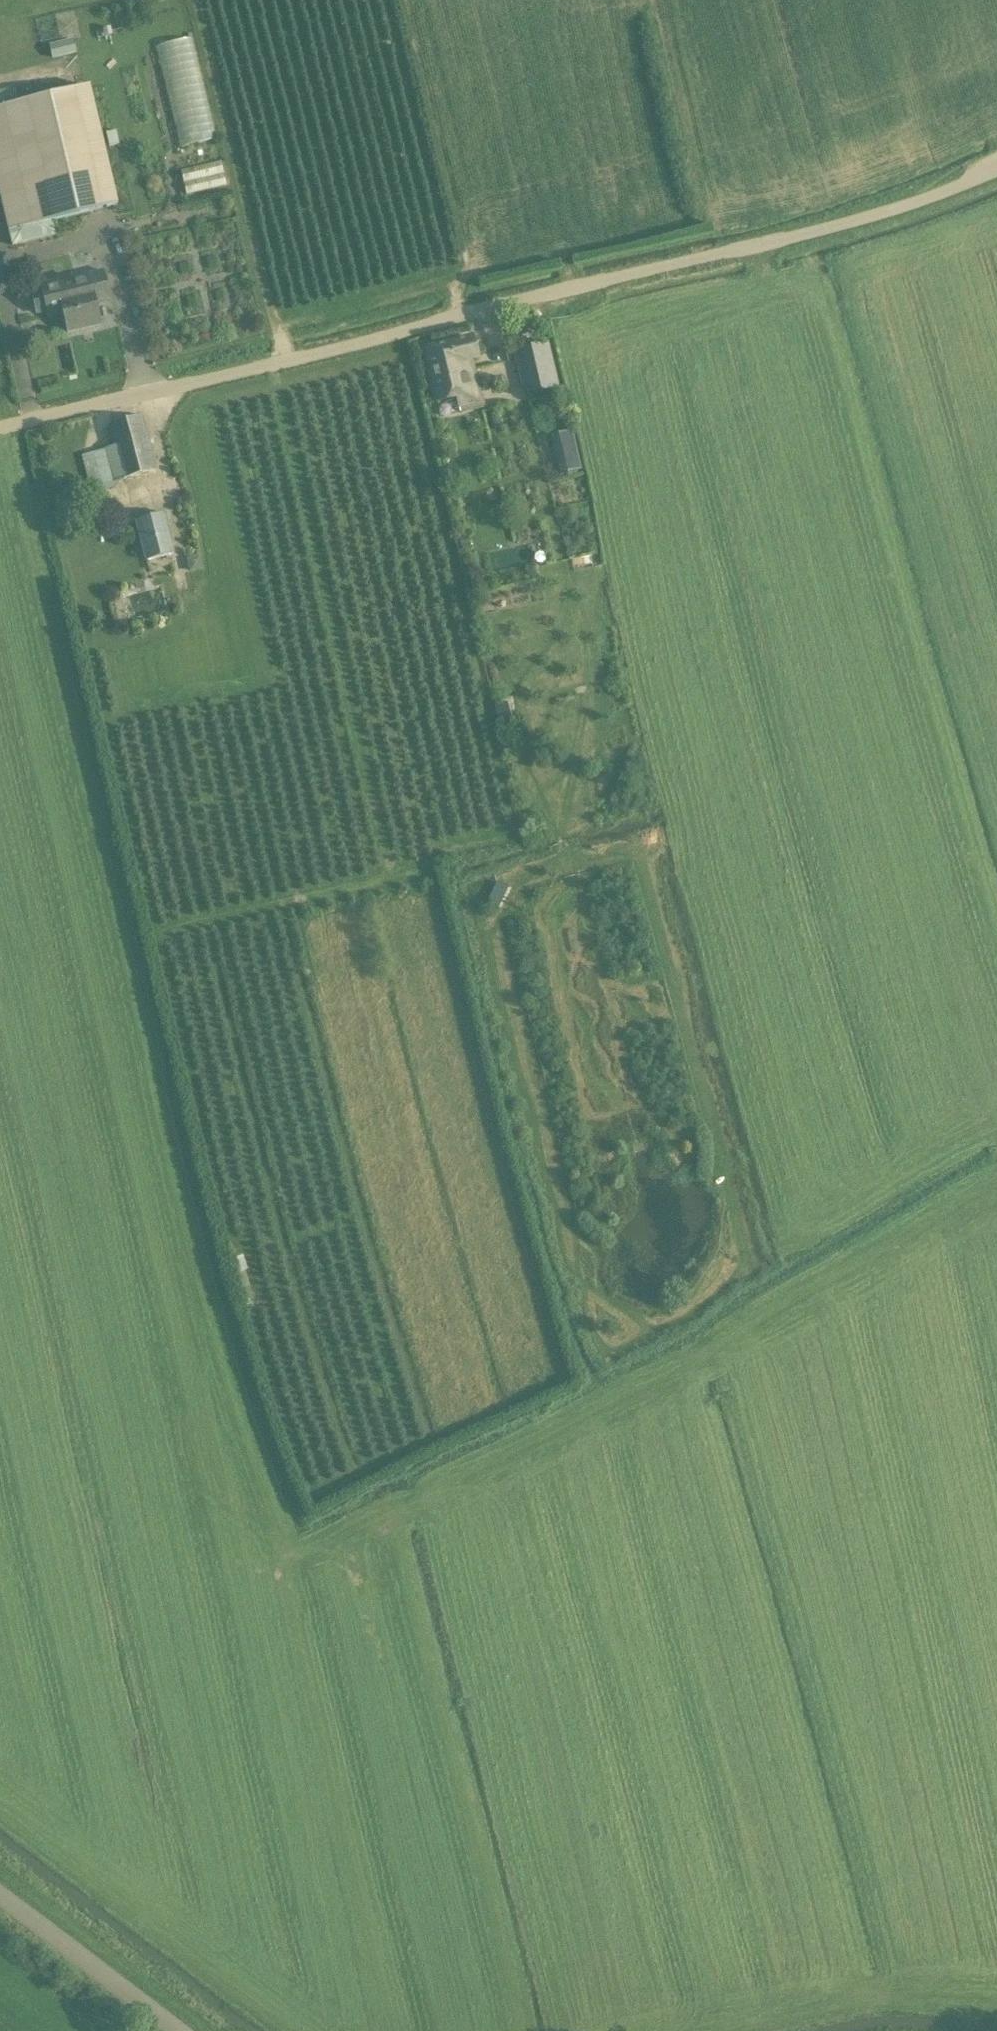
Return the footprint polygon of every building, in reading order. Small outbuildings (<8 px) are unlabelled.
[(217,139),(195,35),(159,43),(180,147),(217,139)] [(76,58),(72,40),(49,49),(51,63),(76,58)] [(119,205),(91,86),(0,108),(0,206),(6,232),(7,232),(119,205)] [(187,195),(227,186),(221,162),(182,171),(187,195)] [(111,300),(104,270),(89,273),(41,285),(42,290),(31,292),(36,313),(46,310),(48,317),(63,314),(67,332),(101,324),(95,298),(109,295),(110,300),(111,300)] [(483,406),(474,369),(465,371),(463,363),(477,359),(472,337),(442,345),(454,396),(456,395),(460,411),(483,406)] [(559,388),(547,342),(511,351),(523,397),(559,388)] [(115,487),(113,482),(157,471),(142,415),(108,425),(113,446),(104,449),(104,450),(81,455),(91,493),(115,487)] [(557,474),(581,470),(574,429),(550,433),(557,474)] [(146,561),(174,554),(163,513),(135,521),(146,561)] [(500,906),(509,885),(495,880),(487,901),(500,906)]
